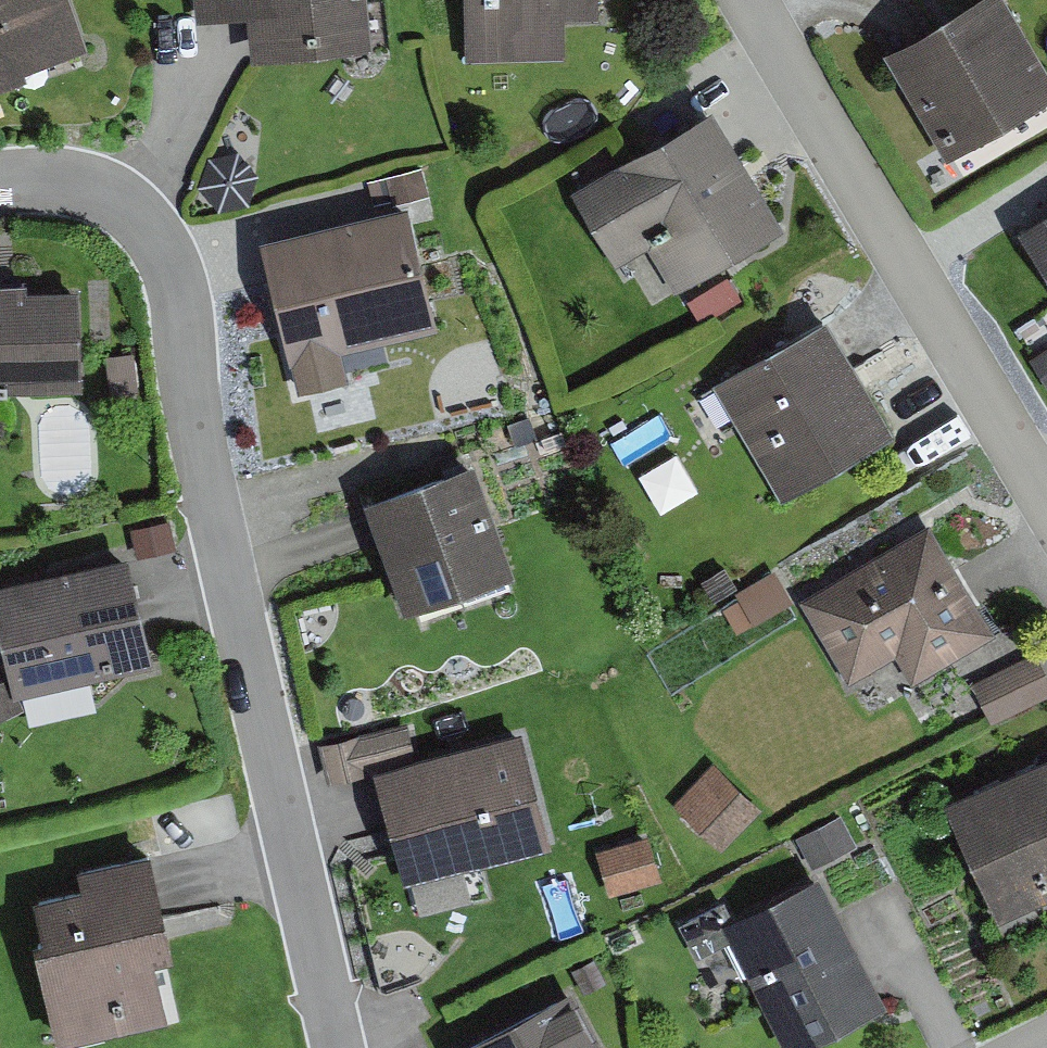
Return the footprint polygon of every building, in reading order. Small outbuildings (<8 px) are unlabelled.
[(27,75),(25,69),(86,48),(70,0),(0,0),(0,84),(27,75)] [(196,20),(245,14),(250,57),(372,43),(367,0),(194,0),(196,20)] [(466,59),(564,57),(563,15),(598,14),(598,0),(465,0),(466,59)] [(946,157),(1046,98),(1046,64),(1010,0),(966,0),(882,49),(946,157)] [(623,156),(568,188),(614,265),(647,245),(674,291),(785,226),(712,103),(623,156)] [(408,200),(260,236),(298,392),(349,380),(342,352),(439,329),(408,200)] [(1018,227),(1046,272),(1046,208),(1018,227)] [(727,273),(687,299),(703,324),(743,298),(727,273)] [(0,282),(0,390),(83,387),(79,286),(27,288),(27,281),(0,282)] [(827,316),(712,383),(779,497),(894,431),(842,342),(827,316)] [(1029,357),(1046,385),(1046,346),(1029,357)] [(133,351),(105,354),(110,394),(137,391),(133,351)] [(475,457),(363,496),(392,579),(403,611),(461,590),(465,602),(511,586),(508,575),(516,573),(475,457)] [(169,519),(130,527),(136,556),(175,548),(169,519)] [(929,519),(797,598),(848,681),(895,653),(913,683),(997,632),(929,519)] [(0,581),(0,640),(8,676),(13,696),(17,695),(151,665),(126,553),(0,581)] [(971,682),(991,722),(1046,694),(1046,673),(1046,672),(1036,649),(971,682)] [(8,676),(0,680),(0,719),(25,707),(17,695),(13,696),(8,676)] [(373,768),(416,756),(408,721),(322,743),(319,743),(328,780),(373,768)] [(416,756),(373,768),(404,884),(553,844),(522,728),(416,756)] [(945,800),(998,919),(1046,897),(1046,755),(945,800)] [(713,759),(672,802),(721,849),(762,806),(713,759)] [(841,811),(795,835),(812,867),(858,843),(841,811)] [(650,835),(597,850),(610,895),(663,880),(650,835)] [(81,885),(33,896),(42,933),(34,935),(58,1041),(169,1016),(155,955),(176,950),(152,847),(76,865),(81,885)] [(888,1002),(819,871),(732,916),(723,899),(679,923),(696,956),(728,939),(785,1047),(800,1047),(888,1002)] [(449,1047),(603,1047),(570,985),(449,1047)]
